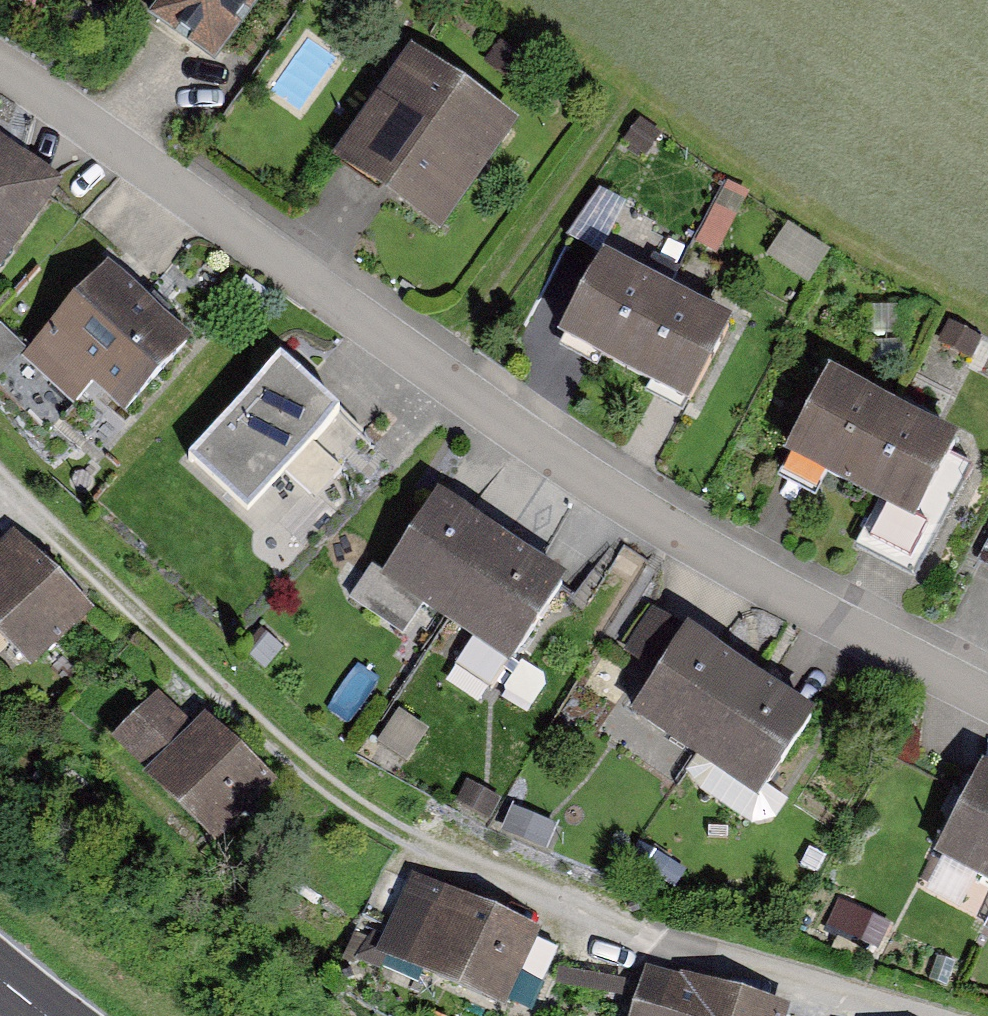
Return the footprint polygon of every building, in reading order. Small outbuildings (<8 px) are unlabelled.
[(147,20),(215,68),(264,0),(162,0),(147,20)] [(519,126),(411,50),(332,161),(364,184),(440,238),(519,126)] [(0,139),(0,270),(63,185),(38,167),(0,139)] [(626,201),(601,185),(567,235),(585,241),(602,249),(626,201)] [(790,226),(772,258),(815,282),(833,250),(790,226)] [(669,284),(602,249),(560,330),(582,342),(627,365),(669,284)] [(127,283),(108,265),(23,358),(75,405),(91,387),(124,417),(193,342),(127,283)] [(673,390),(689,398),(732,317),(669,284),(627,365),(673,390)] [(29,346),(5,322),(0,327),(0,374),(29,346)] [(328,405),(280,361),(188,459),(248,515),(286,474),(313,445),(340,416),(328,405)] [(895,408),(830,373),(785,459),(804,469),(849,493),(895,408)] [(849,493),(914,528),(960,442),(895,408),(849,493)] [(313,445),(286,474),(315,502),(343,472),(313,445)] [(481,525),(439,496),(381,580),(445,624),(503,540),(481,525)] [(0,543),(0,647),(30,677),(94,613),(13,532),(1,544),(0,543)] [(445,624),(509,668),(567,584),(523,554),(503,540),(445,624)] [(706,635),(688,623),(631,708),(699,752),(755,667),(706,635)] [(699,752),(758,791),(814,707),(792,692),(755,667),(699,752)] [(194,727),(158,694),(111,744),(147,778),(143,782),(216,851),(278,785),(204,716),(194,727)] [(983,769),(935,857),(987,886),(987,772),(983,769)] [(541,932),(410,877),(375,960),(506,1015),(541,932)] [(646,967),(632,1015),(788,1015),(790,1009),(646,967)]
